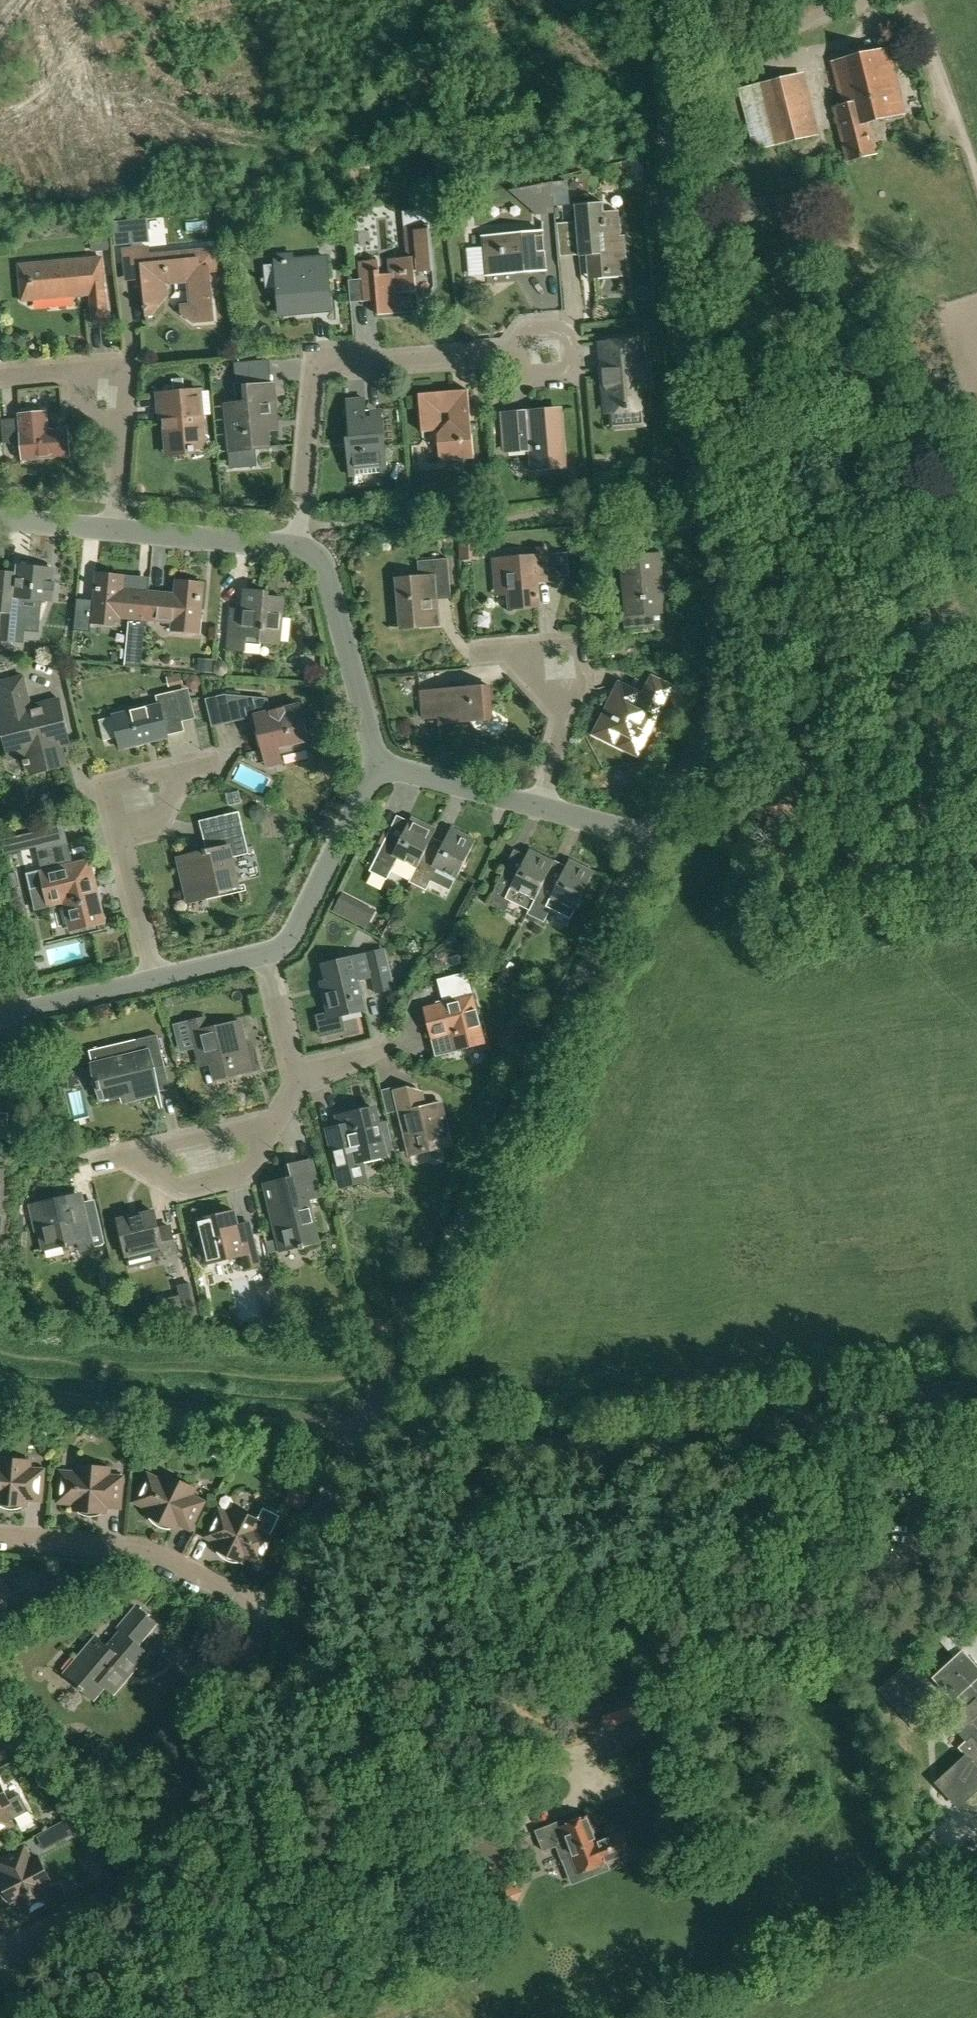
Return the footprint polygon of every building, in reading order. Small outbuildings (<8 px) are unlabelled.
[(831,61),(841,105),(833,107),(846,163),(879,154),(871,124),(907,114),(891,47),(831,61)] [(804,72),(765,82),(780,142),(819,132),(804,72)] [(566,181),(552,182),(554,206),(568,205),(566,181)] [(524,188),(526,205),(537,215),(555,214),(554,206),(552,182),(524,188)] [(768,195),(759,197),(730,203),(733,225),(738,246),(750,243),(747,222),(773,217),(768,195)] [(576,205),(578,223),(581,256),(587,255),(589,279),(630,275),(626,235),(621,237),(618,211),(604,212),(604,202),(576,205)] [(407,210),(409,227),(411,258),(391,259),(392,274),(379,275),(378,260),(359,262),(362,302),(377,301),(379,315),(398,314),(397,293),(416,292),(415,272),(433,271),(430,225),(429,225),(427,209),(407,210)] [(148,219),(113,222),(115,246),(150,243),(148,219)] [(484,247),(467,248),(469,278),(546,272),(542,231),(483,236),(484,247)] [(141,264),(142,281),(146,317),(151,316),(169,296),(167,281),(191,279),(194,305),(181,306),(181,313),(193,324),(214,322),(209,273),(217,272),(215,249),(149,256),(148,248),(123,250),(125,262),(137,261),(141,264)] [(264,276),(261,276),(262,280),(265,279),(265,290),(278,289),(280,314),(302,312),(302,311),(331,310),(326,257),(292,260),(292,256),(293,256),(293,255),(275,256),(275,264),(263,265),(264,276)] [(28,264),(18,265),(21,301),(31,301),(91,296),(94,323),(108,322),(103,258),(28,264)] [(642,363),(640,341),(602,344),(608,411),(646,408),(644,386),(650,386),(648,362),(642,363)] [(236,403),(225,404),(231,467),(256,465),(254,449),(270,447),(269,432),(279,431),(276,401),(274,383),(272,384),(248,386),(246,362),(236,362),(238,387),(235,387),(236,403)] [(157,394),(158,409),(164,409),(167,450),(188,448),(188,450),(208,449),(204,390),(184,392),(183,378),(173,378),(174,393),(157,394)] [(417,394),(421,432),(433,431),(439,424),(437,410),(451,409),(453,427),(442,428),(436,435),(439,462),(474,458),(467,390),(417,394)] [(349,478),(387,475),(382,418),(366,419),(364,399),(347,400),(351,447),(346,447),(349,478)] [(518,419),(504,420),(506,451),(532,449),(533,469),(565,466),(561,410),(517,414),(518,419)] [(21,443),(22,460),(70,457),(68,429),(48,431),(47,412),(19,414),(19,419),(0,421),(2,445),(21,443)] [(478,535),(461,536),(462,546),(478,545),(478,535)] [(534,557),(494,561),(496,586),(509,585),(511,608),(539,606),(537,582),(550,581),(548,548),(533,549),(534,557)] [(625,629),(666,626),(660,553),(624,556),(628,614),(624,614),(625,629)] [(419,580),(397,582),(401,628),(438,624),(435,591),(451,589),(448,559),(417,561),(419,580)] [(0,625),(0,640),(16,641),(18,619),(39,621),(41,601),(43,601),(47,602),(49,590),(53,590),(54,580),(50,580),(51,567),(19,564),(18,573),(5,571),(1,613),(0,625)] [(92,609),(91,624),(118,626),(121,627),(122,619),(129,620),(133,620),(130,645),(144,646),(146,621),(149,592),(139,591),(140,580),(125,579),(126,575),(123,575),(121,575),(96,572),(93,600),(92,609)] [(149,592),(146,621),(158,623),(174,624),(174,632),(201,634),(202,620),(205,583),(179,580),(178,580),(175,580),(174,594),(149,592)] [(248,591),(246,610),(246,616),(233,615),(229,650),(245,651),(246,637),(262,638),(261,643),(279,644),(283,599),(267,598),(267,593),(248,591)] [(75,623),(65,622),(64,636),(74,636),(75,623)] [(181,673),(167,677),(170,687),(184,684),(181,673)] [(0,683),(0,697),(5,719),(0,720),(8,755),(26,751),(31,774),(66,765),(61,747),(68,746),(58,701),(30,707),(23,678),(0,683)] [(644,744),(669,693),(662,683),(650,684),(637,678),(632,687),(620,681),(612,699),(597,730),(616,739),(621,729),(626,732),(625,735),(644,744)] [(493,719),(490,685),(420,691),(422,719),(440,718),(441,724),(493,719)] [(114,716),(114,717),(121,749),(169,738),(168,735),(185,731),(176,691),(157,696),(159,706),(114,716)] [(269,700),(239,697),(244,721),(255,718),(263,752),(267,769),(283,765),(281,757),(312,750),(302,706),(272,712),(269,700)] [(266,817),(264,808),(258,805),(253,806),(249,811),(252,820),(257,824),(263,822),(266,817)] [(202,853),(178,858),(185,888),(202,884),(206,900),(240,893),(238,886),(232,860),(249,856),(247,845),(245,835),(243,827),(239,812),(225,815),(229,830),(202,836),(205,849),(202,850),(202,853)] [(383,846),(370,872),(387,880),(398,857),(417,867),(429,844),(432,837),(436,828),(412,816),(410,822),(401,839),(390,833),(389,834),(383,846)] [(64,824),(2,839),(5,855),(35,847),(44,885),(32,888),(37,909),(69,901),(75,927),(101,921),(94,892),(98,891),(90,860),(73,864),(64,824)] [(417,867),(410,882),(413,883),(423,888),(427,890),(431,881),(438,868),(457,877),(476,838),(452,826),(443,843),(440,850),(429,844),(417,867)] [(506,865),(487,904),(504,912),(510,901),(529,910),(545,877),(553,861),(529,850),(526,854),(518,871),(506,865)] [(570,921),(575,911),(594,872),(569,860),(565,867),(558,883),(545,877),(529,910),(527,916),(543,923),(549,911),(570,921)] [(343,895),(336,910),(367,926),(374,911),(343,895)] [(323,982),(331,1018),(366,1010),(359,981),(372,978),(375,994),(395,990),(387,955),(372,958),(371,954),(323,964),(327,981),(323,982)] [(460,955),(445,958),(447,968),(462,964),(460,955)] [(445,1004),(425,1009),(438,1056),(486,1044),(467,973),(439,981),(445,1004)] [(214,1080),(260,1069),(255,1049),(248,1050),(242,1022),(208,1030),(205,1018),(190,1022),(201,1068),(211,1066),(214,1080)] [(158,1033),(136,1039),(90,1049),(102,1101),(138,1093),(139,1097),(160,1092),(154,1067),(166,1065),(158,1033)] [(411,1089),(395,1093),(409,1156),(427,1151),(427,1149),(451,1144),(442,1104),(427,1107),(428,1111),(416,1113),(411,1089)] [(341,1125),(328,1128),(332,1144),(342,1187),(366,1181),(362,1161),(385,1156),(384,1154),(395,1151),(389,1121),(378,1123),(374,1108),(339,1116),(341,1125)] [(0,1125),(0,1140),(8,1141),(9,1126),(0,1125)] [(295,1178),(265,1185),(281,1250),(319,1241),(309,1200),(321,1197),(312,1161),(292,1166),(295,1178)] [(4,1247),(8,1213),(9,1204),(2,1203),(5,1171),(0,1170),(0,1247),(4,1247)] [(70,1197),(31,1206),(37,1231),(40,1230),(45,1249),(63,1245),(64,1248),(80,1244),(81,1250),(94,1247),(84,1204),(72,1207),(70,1197)] [(155,1211),(120,1219),(131,1267),(155,1262),(154,1258),(164,1255),(177,1252),(171,1226),(159,1229),(155,1211)] [(260,1265),(252,1232),(240,1235),(235,1211),(196,1220),(206,1263),(242,1256),(244,1268),(260,1265)] [(180,1295),(184,1311),(186,1319),(202,1315),(195,1281),(178,1285),(180,1295)] [(281,1310),(274,1282),(257,1287),(263,1314),(267,1314),(269,1325),(282,1322),(279,1311),(281,1310)] [(44,1470),(30,1469),(31,1461),(0,1458),(0,1504),(27,1507),(27,1500),(41,1501),(44,1470)] [(75,1511),(106,1514),(107,1507),(121,1508),(123,1477),(109,1476),(110,1468),(79,1465),(78,1473),(61,1471),(58,1503),(75,1504),(75,1511)] [(178,1524),(191,1530),(205,1502),(192,1496),(196,1489),(168,1475),(164,1482),(148,1474),(134,1502),(150,1510),(147,1516),(175,1530),(178,1524)] [(219,1509),(205,1537),(218,1543),(215,1549),(243,1563),(246,1557),(262,1565),(276,1537),(271,1535),(281,1516),(264,1508),(258,1519),(235,1508),(232,1515),(219,1509)] [(97,1638),(66,1675),(80,1687),(79,1688),(83,1691),(84,1690),(93,1698),(104,1685),(114,1693),(126,1679),(125,1678),(130,1672),(131,1673),(148,1653),(138,1645),(157,1623),(137,1606),(118,1628),(121,1631),(108,1647),(97,1638)] [(964,1651),(952,1662),(937,1677),(957,1698),(959,1696),(970,1708),(955,1723),(969,1738),(959,1748),(966,1755),(938,1780),(960,1804),(976,1788),(976,1665),(964,1651)] [(907,1667),(882,1691),(913,1725),(939,1701),(907,1667)] [(628,1679),(590,1693),(604,1727),(641,1711),(628,1679)] [(13,1825),(11,1821),(30,1812),(21,1795),(9,1801),(0,1783),(0,1832),(13,1825)] [(588,1816),(576,1820),(575,1817),(537,1831),(545,1851),(557,1846),(563,1860),(575,1856),(580,1868),(593,1863),(595,1868),(608,1863),(631,1854),(622,1830),(598,1840),(593,1828),(588,1816)] [(67,1820),(56,1826),(63,1838),(67,1836),(74,1833),(67,1820)] [(935,1831),(926,1836),(935,1850),(944,1844),(935,1831)] [(0,1860),(0,1867),(4,1874),(0,1876),(0,1881),(12,1905),(18,1902),(26,1918),(54,1903),(46,1888),(53,1884),(38,1856),(31,1860),(25,1848),(0,1860)]
